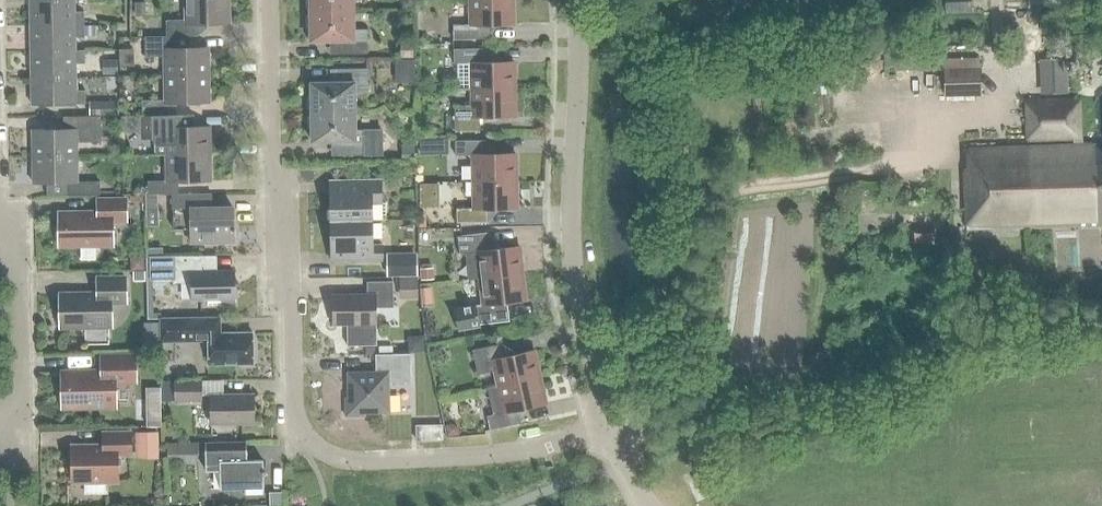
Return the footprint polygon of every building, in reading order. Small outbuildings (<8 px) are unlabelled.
[(30,25),(84,24),(84,11),(74,11),(74,0),(29,0),(30,25)] [(197,23),(229,22),(228,0),(185,0),(185,19),(166,20),(166,36),(175,36),(197,36),(197,23)] [(309,11),(353,11),(353,0),(309,0),(309,11)] [(402,8),(412,8),(413,0),(402,0),(402,8)] [(483,24),(513,24),(513,0),(469,0),(470,24),(452,24),(453,39),(483,38),(483,24)] [(146,15),(146,1),(135,1),(135,15),(146,15)] [(367,53),(366,39),(366,29),(353,29),(353,11),(309,11),(310,41),(334,40),(334,53),(367,53)] [(98,14),(84,14),(84,24),(98,24),(98,14)] [(75,51),(75,50),(75,37),(84,37),(84,24),(30,25),(30,51),(75,51)] [(164,56),(164,75),(208,74),(207,47),(175,48),(175,36),(166,36),(144,36),(144,57),(164,56)] [(414,57),(413,42),(400,42),(400,58),(414,57)] [(484,62),(483,48),(453,49),(453,63),(457,63),(457,89),(471,89),(514,89),(514,62),(484,62)] [(75,50),(75,51),(30,51),(31,78),(75,77),(75,63),(84,63),(84,49),(75,50)] [(980,93),(979,56),(945,57),(946,94),(980,93)] [(1047,59),(1048,93),(1068,93),(1066,58),(1047,59)] [(118,74),(117,59),(102,60),(103,74),(118,74)] [(311,112),(354,111),(354,92),(367,92),(367,68),(334,69),(334,82),(310,82),(311,112)] [(141,100),(142,115),(177,114),(176,102),(208,101),(208,74),(164,75),(165,100),(141,100)] [(75,77),(31,78),(31,104),(85,104),(85,90),(76,90),(75,77)] [(485,130),(485,116),(515,115),(514,89),(471,89),(471,105),(454,105),(454,130),(485,130)] [(1081,137),(1080,98),(1027,100),(1028,139),(1081,137)] [(117,101),(91,102),(91,115),(118,115),(117,101)] [(382,154),(381,129),(355,130),(354,111),(311,112),(311,141),(338,140),(338,155),(382,154)] [(177,127),(177,114),(142,115),(142,140),(154,140),(155,154),(166,154),(209,153),(209,126),(177,127)] [(63,116),(63,128),(31,129),(32,156),(77,155),(76,142),(101,141),(100,116),(63,116)] [(455,141),(455,155),(472,155),(473,181),(516,180),(516,153),(485,154),(485,140),(455,141)] [(1033,226),(1101,224),(1101,143),(1031,145),(1033,226)] [(415,162),(415,145),(401,145),(401,162),(415,162)] [(1033,226),(1031,145),(967,147),(968,166),(965,166),(967,229),(1033,226)] [(210,180),(209,153),(166,154),(166,180),(147,181),(147,193),(178,193),(178,181),(210,180)] [(99,194),(99,180),(77,181),(77,155),(32,156),(32,183),(66,182),(66,195),(99,194)] [(381,203),(381,195),(380,180),(329,181),(330,220),(330,221),(371,220),(386,219),(386,218),(385,218),(385,203),(381,203)] [(516,180),(473,181),(473,208),(456,208),(456,222),(486,222),(486,208),(516,207),(516,180)] [(145,194),(145,210),(157,209),(157,194),(145,194)] [(232,206),(200,207),(199,194),(172,194),(173,229),(190,228),(191,243),(233,242),(232,206)] [(97,212),(64,213),(64,245),(112,244),(112,221),(126,221),(126,198),(97,199),(97,212)] [(371,220),(330,221),(330,222),(331,261),(382,260),(382,244),(372,245),(371,220)] [(522,273),(519,246),(489,250),(487,232),(457,236),(459,254),(465,253),(468,279),(479,278),(522,273)] [(417,252),(389,253),(390,277),(417,276),(417,252)] [(234,305),(233,270),(205,271),(204,255),(149,257),(150,279),(174,279),(174,282),(191,282),(192,300),(207,299),(207,305),(234,305)] [(144,270),(144,256),(130,256),(130,270),(144,270)] [(435,270),(421,270),(421,281),(435,280),(435,270)] [(144,271),(133,271),(133,280),(144,279),(144,271)] [(525,300),(522,273),(479,278),(482,304),(453,307),(456,330),(480,328),(479,323),(509,320),(507,302),(525,300)] [(65,326),(110,326),(110,302),(126,302),(126,277),(97,278),(97,294),(65,294),(65,326)] [(403,277),(399,277),(400,293),(417,292),(417,277),(403,277)] [(393,307),(392,281),(366,281),(367,294),(332,294),(332,323),(347,323),(347,345),(376,345),(376,323),(376,307),(393,307)] [(404,325),(423,325),(423,298),(404,299),(404,325)] [(160,340),(208,340),(208,364),(252,363),(252,333),(219,333),(219,317),(160,318),(160,340)] [(159,321),(144,321),(144,333),(159,333),(159,321)] [(407,336),(408,352),(424,351),(423,335),(407,336)] [(497,386),(540,376),(534,350),(504,357),(501,343),(471,350),(477,375),(494,371),(497,386)] [(409,353),(375,354),(375,371),(347,372),(347,397),(344,397),(345,416),(364,416),(364,413),(389,412),(388,382),(410,382),(409,353)] [(67,406),(114,405),(114,382),(134,381),(134,355),(101,356),(102,372),(67,372),(67,406)] [(487,388),(493,414),(486,416),(489,430),(519,423),(516,409),(546,403),(540,376),(497,386),(487,388)] [(174,401),(201,400),(201,381),(174,381),(174,401)] [(160,387),(146,388),(146,400),(160,399),(160,387)] [(210,424),(253,423),(253,394),(210,394),(210,424)] [(436,438),(440,437),(443,437),(442,423),(431,424),(432,438),(436,438)] [(445,424),(448,436),(459,434),(458,427),(452,423),(445,424)] [(159,459),(158,431),(134,432),(135,460),(159,459)] [(102,446),(71,446),(71,484),(84,484),(85,495),(106,494),(106,484),(117,484),(116,454),(131,454),(130,432),(102,432),(102,446)] [(198,442),(167,443),(168,464),(198,463),(198,442)] [(244,494),(263,494),(263,459),(246,460),(246,442),(204,443),(205,471),(219,470),(219,489),(244,488),(244,494)] [(270,492),(270,505),(283,505),(283,491),(270,492)]
